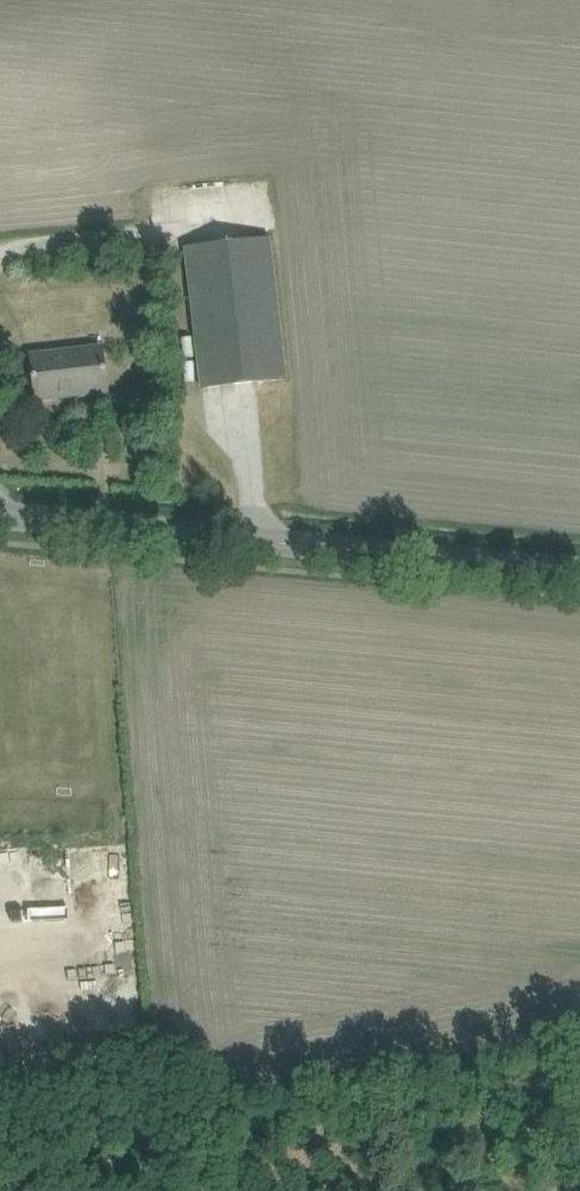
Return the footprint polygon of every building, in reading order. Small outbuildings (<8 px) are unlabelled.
[(186,248),(200,365),(203,389),(286,379),(269,238),(186,248)] [(32,358),(34,377),(37,400),(107,391),(102,349),(32,358)]
